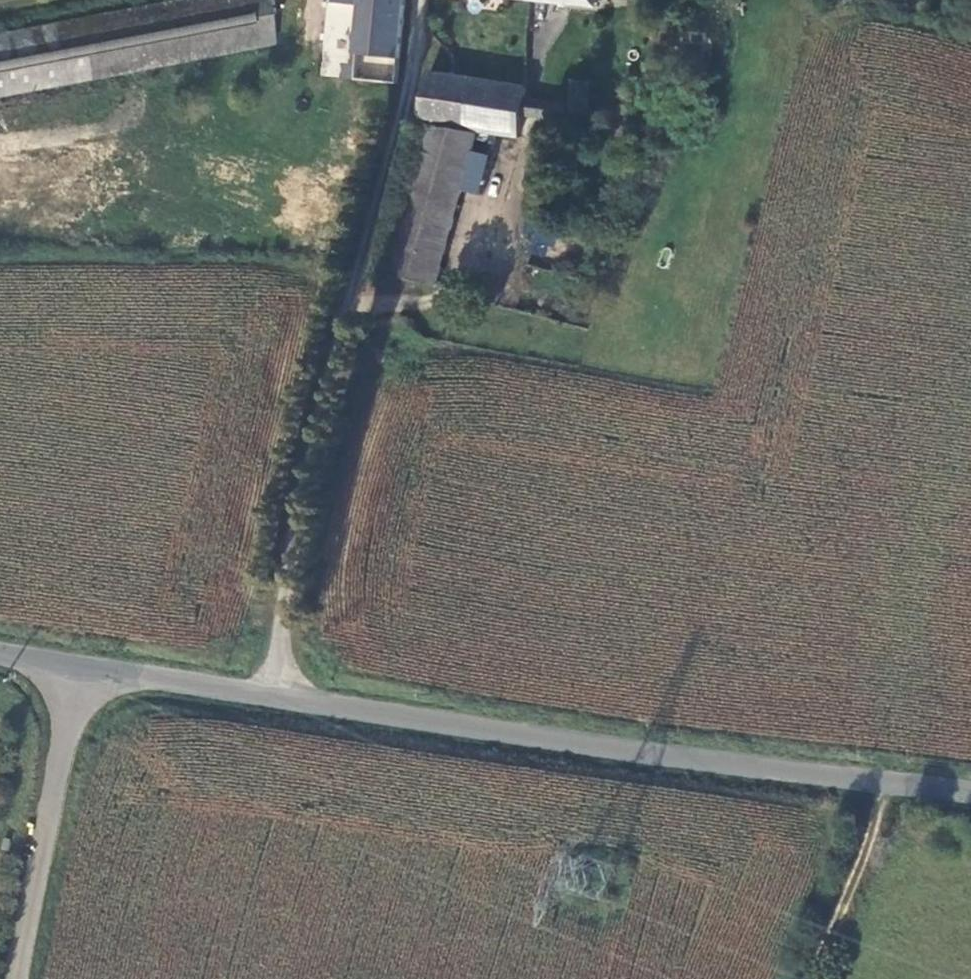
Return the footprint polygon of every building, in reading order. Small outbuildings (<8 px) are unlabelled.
[(273,0),(215,0),(0,32),(0,97),(282,58),(273,0)] [(326,31),(329,0),(295,0),(293,28),(326,31)] [(366,65),(372,0),(339,0),(332,62),(366,65)] [(366,65),(407,68),(415,0),(372,0),(366,65)] [(608,17),(611,0),(479,0),(608,17)] [(293,28),(290,51),(324,54),(326,31),(293,28)] [(332,62),(330,86),(364,89),(366,65),(332,62)] [(407,68),(366,65),(364,89),(405,93),(407,68)] [(429,125),(439,128),(488,137),(521,142),(531,96),(437,80),(429,125)] [(575,123),(593,125),(597,95),(589,94),(579,93),(575,123)] [(531,126),(563,130),(569,132),(571,117),(533,112),(531,126)] [(439,128),(402,277),(446,290),(488,137),(439,128)]
